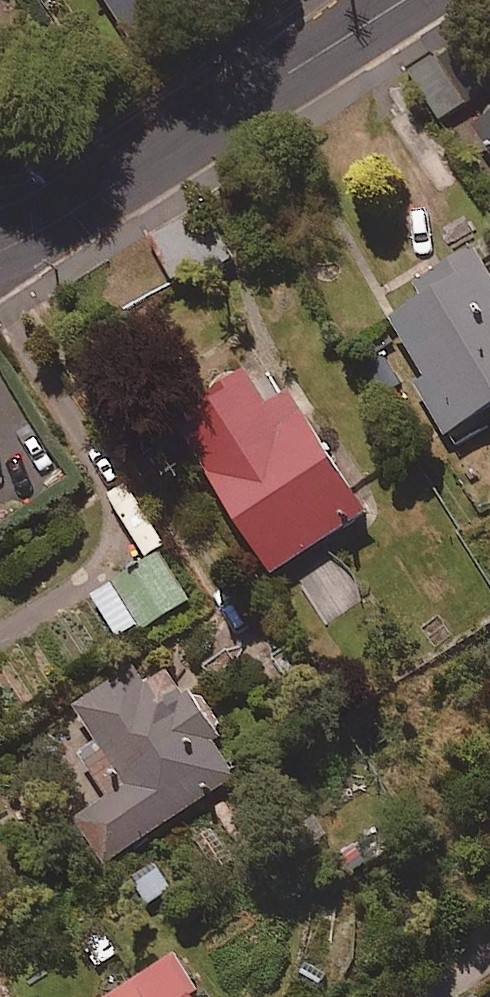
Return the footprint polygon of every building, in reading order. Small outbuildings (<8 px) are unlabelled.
[(189,0),(107,0),(135,39),(189,0)] [(466,36),(425,66),(458,110),(489,86),(489,68),(481,56),(466,36)] [(472,121),(489,148),(489,109),(472,121)] [(478,243),(417,279),(426,294),(387,317),(452,428),(489,405),(489,264),(478,243)] [(281,394),(258,358),(229,376),(255,415),(198,452),(274,571),(372,508),(294,386),(281,394)] [(190,598),(160,552),(91,597),(120,643),(190,598)] [(115,854),(242,781),(218,739),(224,736),(195,686),(185,692),(174,672),(148,686),(136,665),(76,700),(104,748),(86,758),(110,800),(91,811),(115,854)] [(179,951),(107,996),(199,996),(195,991),(202,987),(179,951)]
